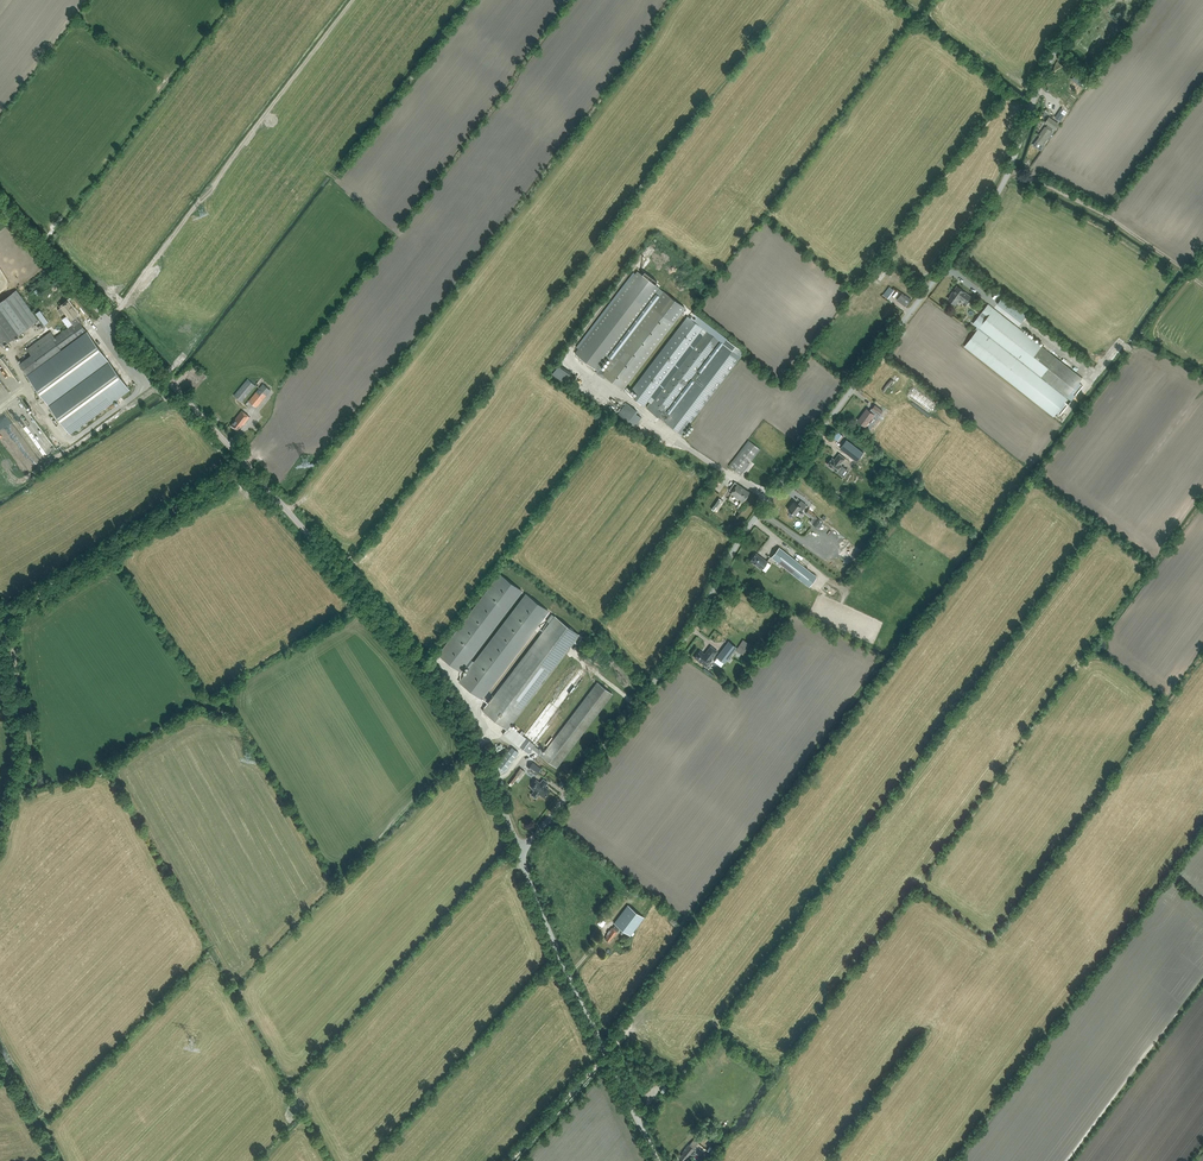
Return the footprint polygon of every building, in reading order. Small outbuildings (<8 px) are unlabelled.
[(1062,108),(1060,110),(1056,116),(1061,120),(1064,115),(1067,116),(1069,113),(1062,108)] [(1038,138),(1036,141),(1043,145),(1043,144),(1047,138),(1048,139),(1049,140),(1052,137),(1050,135),(1053,130),(1052,130),(1053,128),(1055,130),(1059,123),(1049,116),(1045,123),(1047,124),(1046,126),(1046,125),(1042,131),(1043,131),(1038,138)] [(873,272),(878,276),(887,264),(882,260),(873,272)] [(600,367),(599,367),(659,288),(638,271),(575,353),(598,370),(600,367)] [(884,294),(883,294),(887,297),(887,296),(893,289),(890,286),(884,294)] [(956,304),(960,298),(968,303),(972,297),(965,292),(957,286),(952,293),(953,294),(949,299),(956,304)] [(17,290),(0,303),(0,342),(3,346),(39,321),(17,290)] [(603,370),(600,367),(598,370),(596,372),(604,378),(606,376),(623,389),(685,308),(664,291),(603,370)] [(905,306),(908,302),(909,303),(911,299),(902,292),(900,295),(901,296),(899,299),(901,301),(900,302),(905,306)] [(999,304),(1015,314),(1016,312),(1020,314),(1024,309),(1004,296),(999,304)] [(19,363),(70,432),(129,389),(87,332),(81,324),(82,324),(76,315),(78,314),(69,302),(61,307),(62,308),(60,309),(60,311),(61,313),(63,313),(65,312),(66,311),(69,315),(67,316),(74,324),(55,338),(51,332),(27,349),(32,355),(19,363)] [(976,333),(965,346),(1054,416),(1068,398),(1072,400),(1076,395),(1072,392),(1083,377),(990,305),(982,314),(988,318),(976,333)] [(702,328),(688,316),(632,389),(637,393),(634,398),(643,405),(702,328)] [(670,414),(666,411),(720,341),(707,331),(647,408),(681,434),(741,357),(724,344),(670,414)] [(555,373),(568,383),(575,373),(562,363),(555,373)] [(189,380),(190,381),(189,383),(193,387),(194,385),(195,385),(203,377),(197,371),(189,380)] [(255,386),(248,379),(234,395),(242,402),(255,386)] [(882,390),(885,392),(893,380),(891,379),(882,390)] [(271,390),(264,384),(249,401),(256,407),(271,390)] [(912,399),(929,412),(935,404),(918,391),(912,399)] [(626,403),(618,414),(634,427),(642,417),(634,411),(635,409),(626,403)] [(867,409),(858,420),(866,426),(869,422),(871,422),(873,419),(873,418),(873,417),(875,415),(874,414),(876,412),(880,415),(883,411),(876,405),(873,409),(871,412),(867,409)] [(243,425),(249,417),(242,411),(235,419),(236,420),(231,425),(237,431),(242,425),(243,425)] [(88,426),(97,420),(95,417),(86,423),(88,426)] [(741,475),(749,463),(747,461),(749,459),(751,461),(760,449),(749,440),(729,466),(741,475)] [(848,441),(842,449),(859,462),(865,453),(848,441)] [(833,458),(827,464),(837,471),(841,474),(846,468),(842,465),(841,464),(846,458),(839,454),(835,459),(833,458)] [(733,485),(729,490),(732,491),(731,493),(743,501),(749,492),(735,482),(733,485)] [(719,498),(711,509),(714,511),(717,505),(721,500),(719,498)] [(806,505),(801,501),(798,505),(794,502),(788,509),(795,515),(799,509),(802,511),(806,505)] [(813,519),(816,515),(809,510),(806,514),(813,519)] [(817,518),(813,524),(817,527),(821,521),(817,518)] [(817,577),(779,547),(772,557),(809,586),(817,577)] [(762,570),(768,562),(757,553),(751,561),(762,570)] [(460,671),(522,590),(500,574),(439,654),(460,671)] [(526,594),(460,682),(481,698),(548,610),(526,594)] [(550,623),(483,711),(506,729),(503,733),(517,744),(528,753),(532,749),(542,756),(556,767),(613,693),(598,682),(549,746),(544,753),(534,745),(539,739),(561,711),(549,702),(523,736),(510,726),(580,634),(555,616),(551,614),(546,620),(550,623)] [(500,623),(502,625),(509,616),(507,614),(500,623)] [(743,640),(738,647),(744,651),(749,644),(743,640)] [(707,651),(708,651),(705,655),(700,650),(694,657),(706,667),(712,660),(711,660),(718,652),(711,647),(707,651)] [(722,649),(717,657),(725,662),(730,655),(722,649)] [(519,752),(512,747),(498,765),(505,770),(519,752)] [(541,768),(533,762),(528,768),(536,774),(541,768)] [(519,779),(524,772),(519,769),(511,780),(514,782),(517,777),(519,779)] [(534,790),(531,794),(536,798),(539,794),(543,797),(544,796),(545,796),(547,794),(547,792),(549,789),(545,786),(548,782),(543,779),(540,783),(537,780),(532,788),(534,790)] [(639,891),(634,888),(631,893),(636,896),(639,891)] [(621,927),(630,934),(643,916),(627,903),(613,921),(615,923),(612,927),(611,926),(609,929),(608,929),(606,932),(607,932),(606,935),(607,935),(605,938),(608,940),(612,936),(613,937),(619,928),(620,929),(621,927)] [(703,1144),(708,1139),(703,1135),(698,1140),(703,1144)] [(684,1160),(685,1160),(688,1160),(689,1159),(688,1158),(695,1149),(694,1149),(699,1143),(694,1139),(689,1145),(688,1145),(682,1153),(683,1154),(679,1159),(681,1160),(684,1160)]
